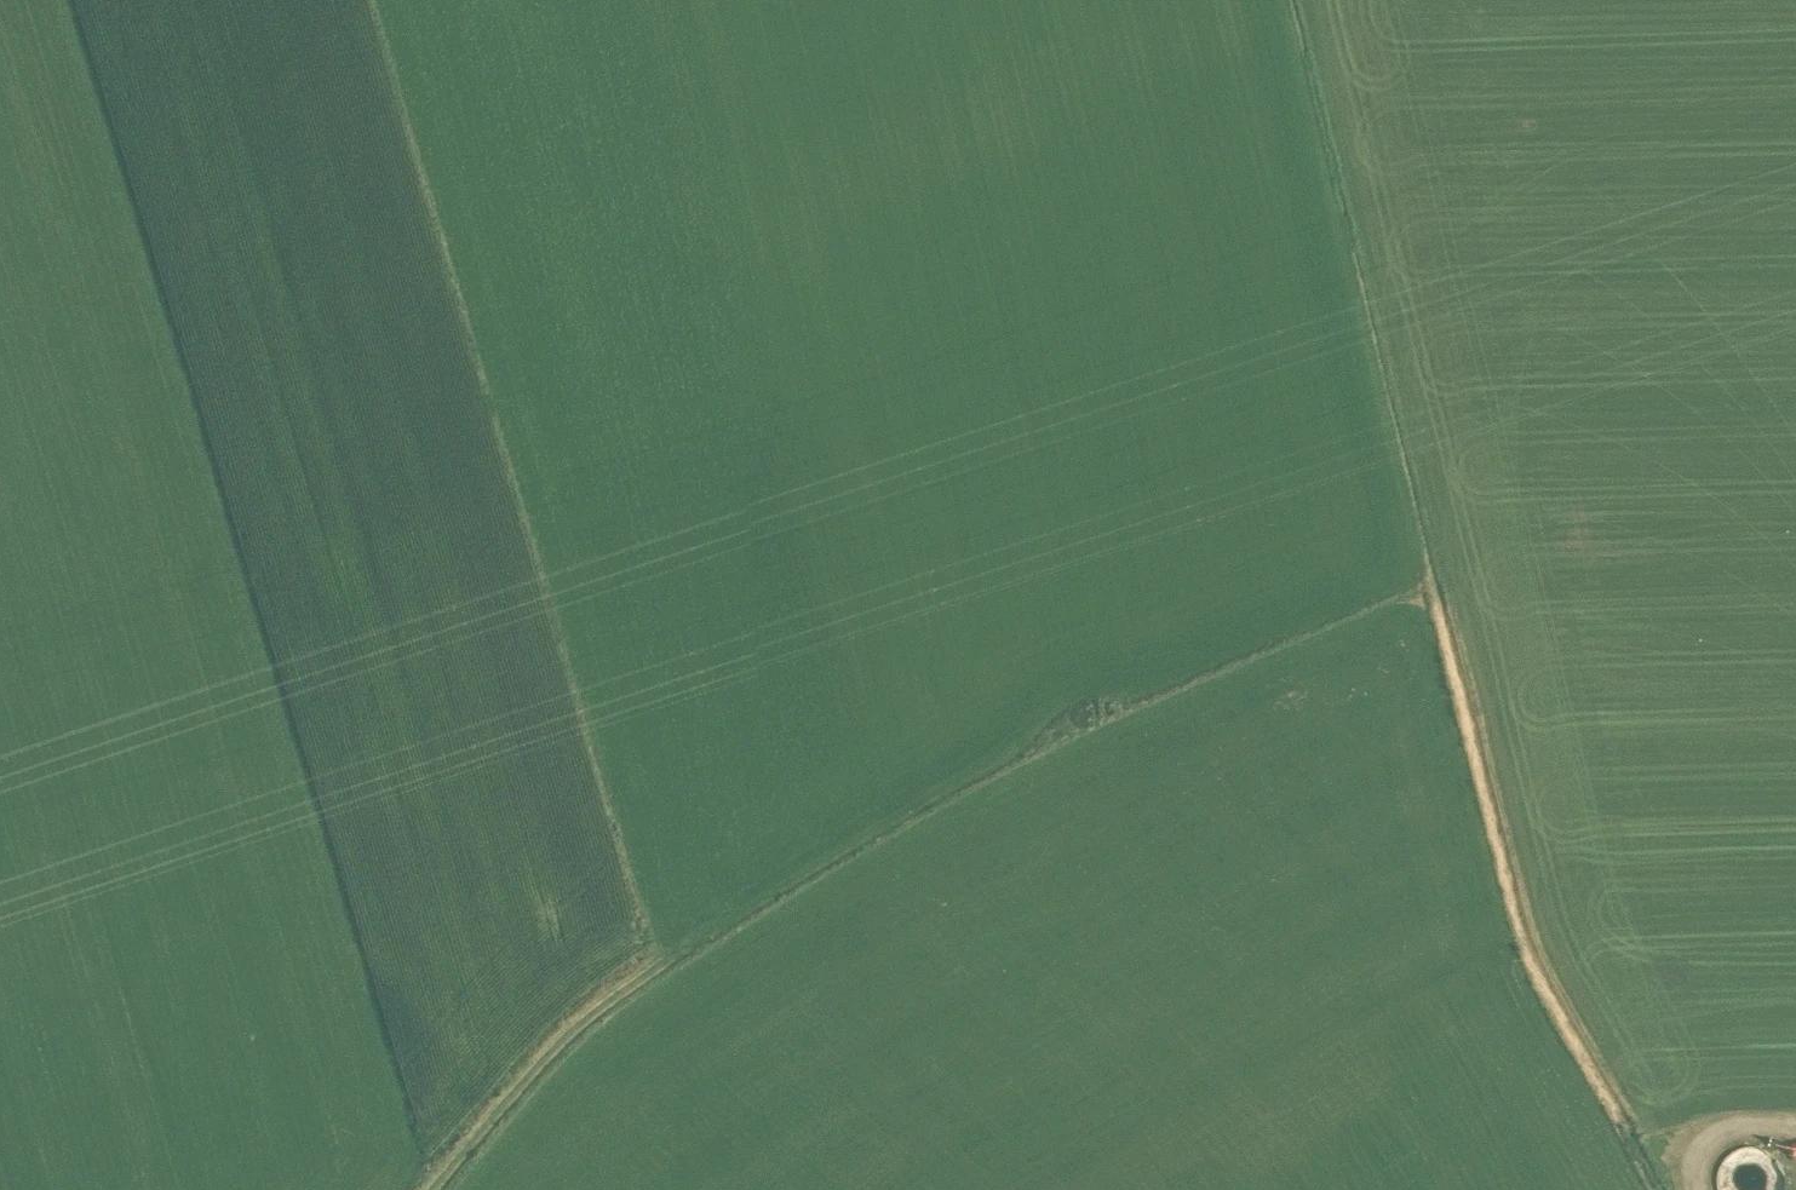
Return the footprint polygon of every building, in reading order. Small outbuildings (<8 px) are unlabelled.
[(1784,1188),(1784,1146),(1726,1146),(1726,1189),(1775,1189),(1775,1188),(1784,1188)]
